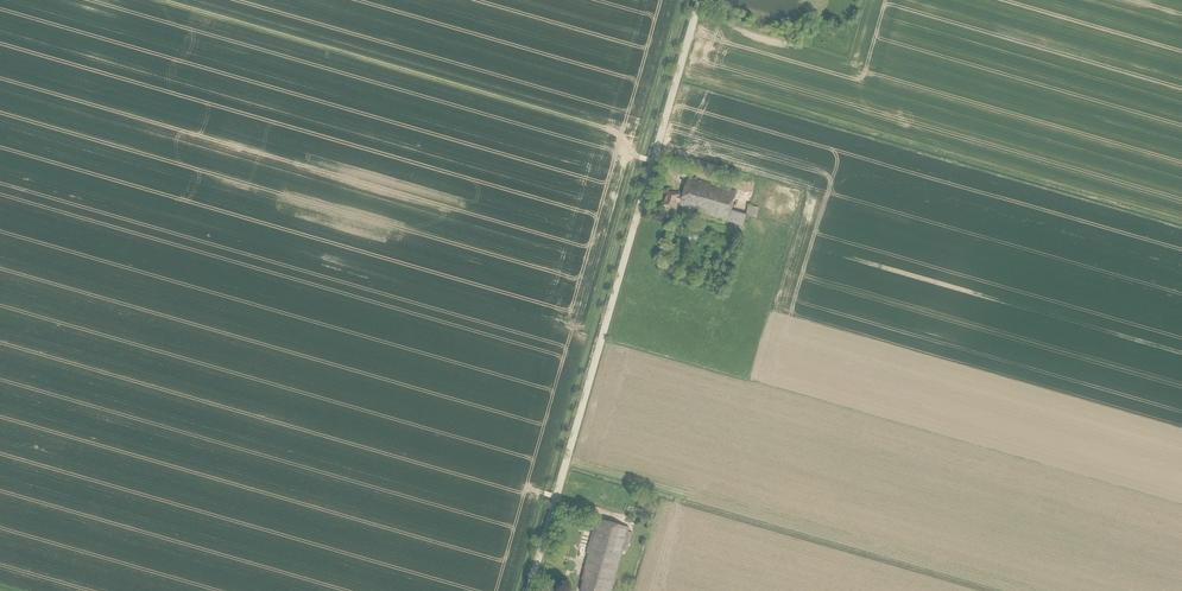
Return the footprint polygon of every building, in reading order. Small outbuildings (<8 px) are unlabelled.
[(737,190),(690,176),(684,197),(682,203),(681,206),(728,220),(731,209),(737,190)] [(680,193),(668,190),(664,204),(676,208),(678,201),(680,195),(680,193)] [(752,204),(749,214),(757,216),(760,206),(752,204)] [(749,214),(731,209),(728,220),(746,225),(749,214)] [(597,519),(579,590),(584,590),(613,590),(629,527),(597,519)]
